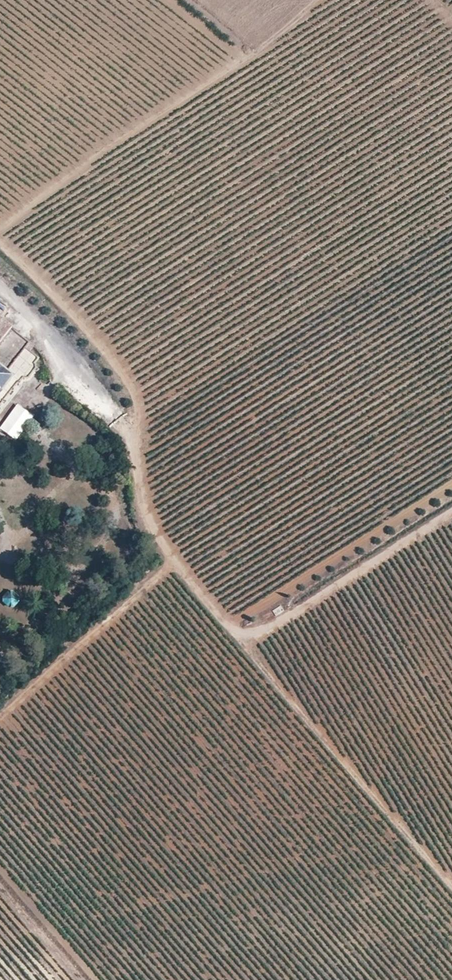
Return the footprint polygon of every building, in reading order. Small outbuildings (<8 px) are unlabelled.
[(3,321),(11,309),(0,300),(0,319),(3,321)] [(6,372),(31,343),(3,321),(0,319),(0,368),(6,372)] [(35,347),(31,343),(6,372),(0,368),(0,398),(14,380),(20,384),(24,379),(29,379),(36,370),(35,365),(40,360),(31,352),(35,347)] [(20,384),(14,380),(0,398),(0,408),(20,384)] [(23,408),(13,399),(0,413),(0,420),(7,426),(23,408)] [(0,601),(12,610),(21,597),(10,588),(0,601)]
